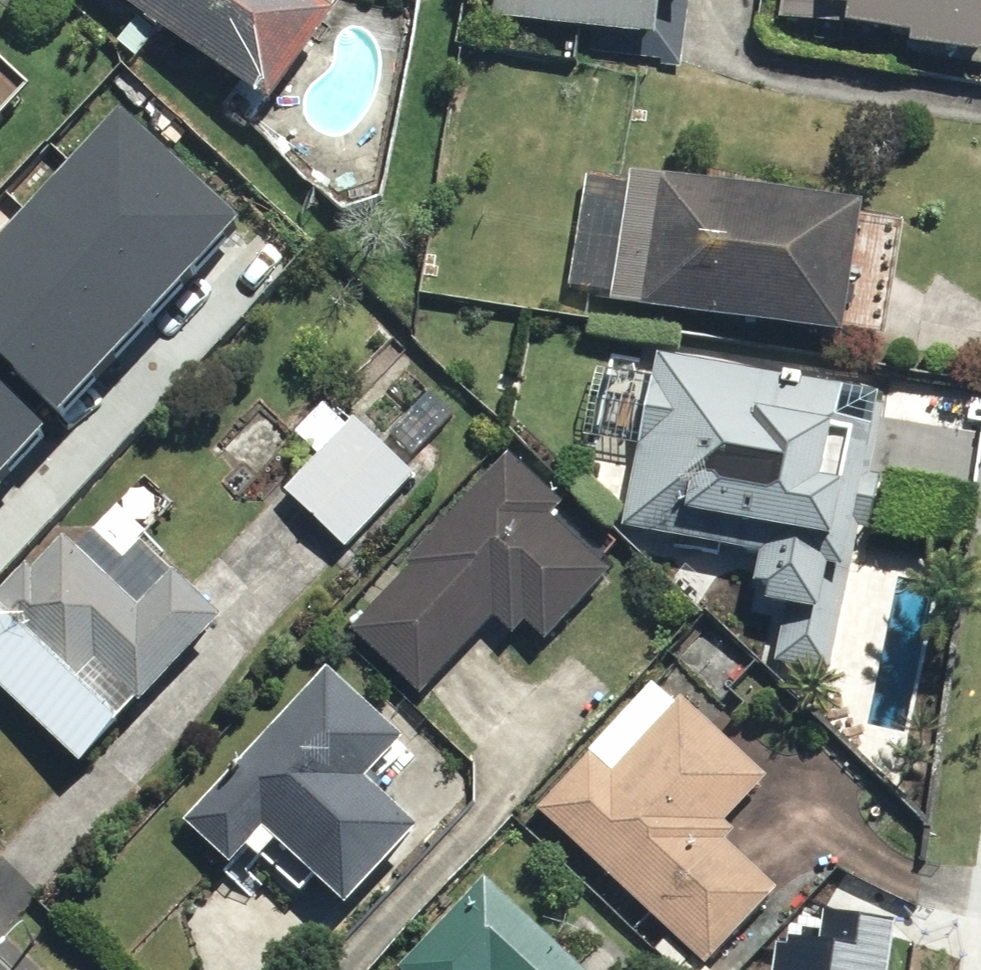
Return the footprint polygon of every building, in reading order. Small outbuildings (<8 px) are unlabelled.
[(258,117),(329,23),(299,0),(102,0),(258,117)] [(485,24),(590,39),(587,59),(680,73),(689,0),(489,0),(485,24)] [(811,19),(838,22),(836,37),(900,46),(897,66),(980,77),(980,0),(814,0),(811,19)] [(18,95),(0,77),(0,114),(18,95)] [(63,165),(184,275),(239,214),(118,105),(63,165)] [(143,318),(184,275),(63,165),(23,208),(143,318)] [(604,304),(602,319),(829,351),(832,334),(877,340),(892,228),(581,184),(565,299),(604,304)] [(98,363),(143,318),(23,208),(0,233),(0,270),(98,363)] [(56,407),(98,363),(0,270),(0,354),(56,407)] [(878,404),(599,354),(582,444),(628,452),(612,544),(754,569),(746,613),(776,619),(768,665),(829,676),(878,404)] [(1,471),(44,424),(0,384),(0,470),(1,471)] [(336,557),(419,476),(336,390),(288,437),(314,464),(279,498),(336,557)] [(559,514),(502,459),(396,568),(404,576),(345,636),(412,700),(489,621),(507,638),(520,624),(543,646),(608,580),(550,523),(559,514)] [(162,554),(143,535),(166,510),(138,483),(72,552),(58,538),(0,599),(0,709),(71,778),(214,629),(151,566),(162,554)] [(394,745),(322,675),(172,827),(225,879),(259,844),(332,915),(407,838),(353,786),(394,745)] [(535,807),(667,943),(649,960),(658,969),(713,969),(708,965),(777,898),(715,833),(762,788),(677,701),(668,710),(652,693),(535,807)] [(479,887),(396,969),(562,969),(479,887)] [(897,917),(825,906),(822,927),(801,924),(799,937),(789,936),(788,939),(778,938),(773,969),(889,969),(897,917)]
